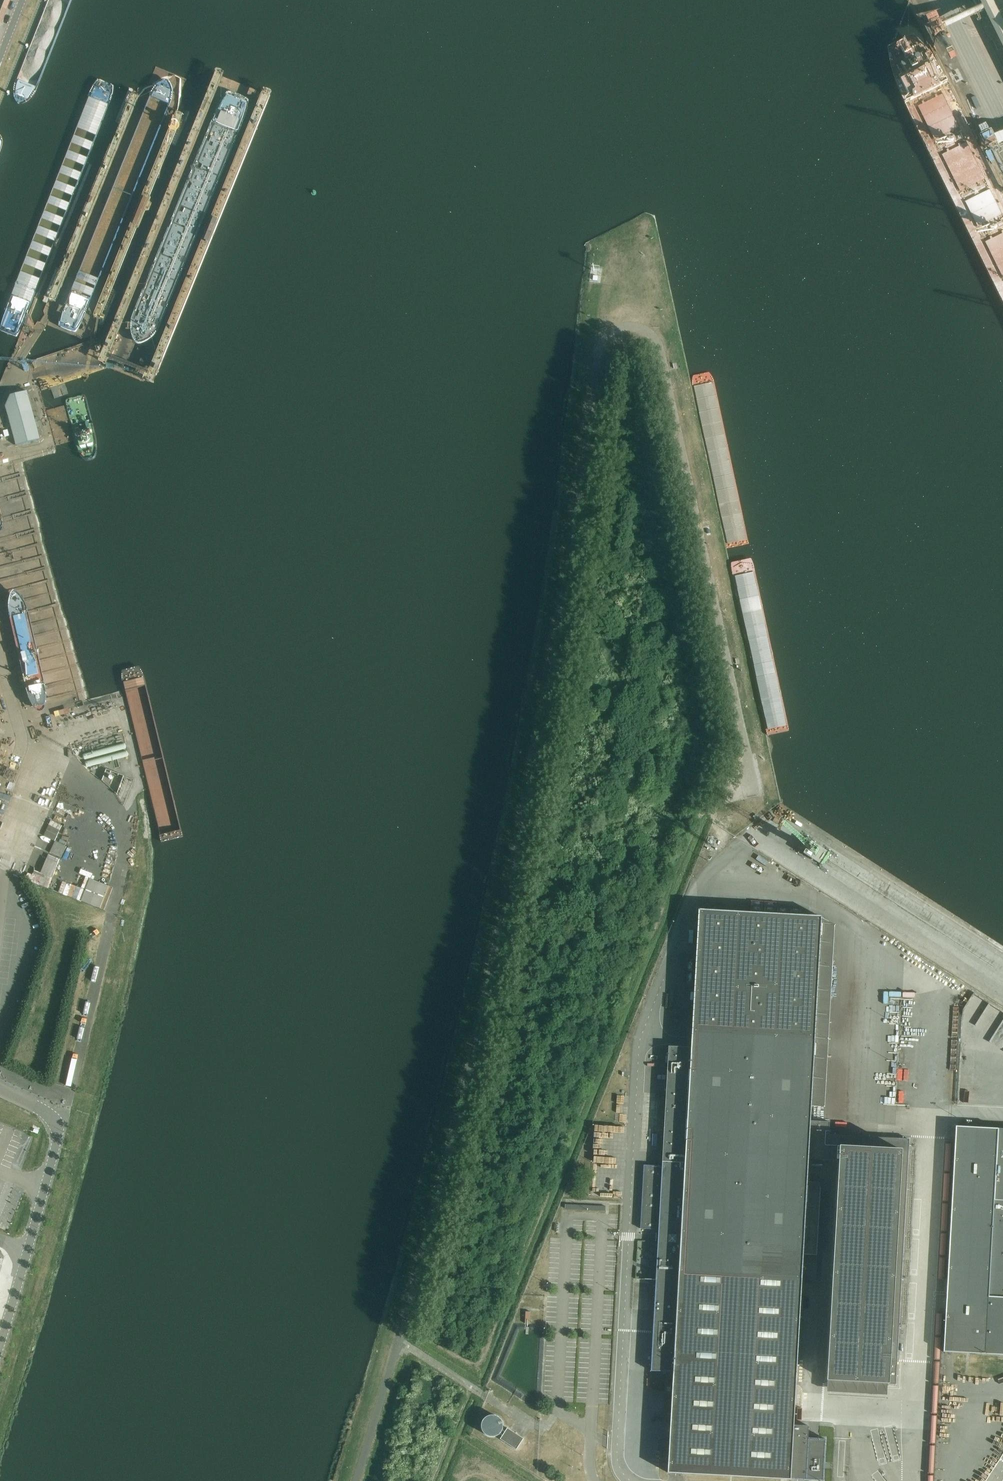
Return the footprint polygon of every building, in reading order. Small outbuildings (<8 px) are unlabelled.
[(5,10),(10,0),(0,0),(0,8),(5,10)] [(976,9),(979,7),(981,6),(988,3),(989,2),(988,0),(972,0),(976,9)] [(928,6),(928,16),(939,16),(940,6),(928,6)] [(221,61),(97,364),(152,386),(278,84),(268,80),(263,94),(225,78),(230,65),(221,61)] [(34,320),(94,344),(106,318),(101,316),(171,148),(175,150),(190,116),(185,114),(186,110),(178,97),(152,86),(135,89),(134,93),(129,91),(115,124),(120,126),(50,295),(46,293),(34,320)] [(994,143),(999,140),(994,133),(989,135),(994,143)] [(3,397),(17,446),(40,440),(27,391),(3,397)] [(15,529),(4,530),(6,541),(17,540),(15,529)] [(17,541),(8,543),(10,552),(19,550),(17,541)] [(41,674),(53,670),(50,661),(37,665),(41,674)] [(90,752),(85,754),(88,765),(130,755),(127,743),(114,746),(116,752),(92,758),(90,752)] [(55,842),(50,853),(62,858),(67,847),(55,842)] [(673,1373),(667,1473),(791,1480),(791,1479),(798,1479),(823,1480),(825,1439),(808,1438),(809,1426),(794,1425),(802,1280),(816,1281),(817,1255),(808,1255),(803,1255),(808,1159),(838,1161),(839,1135),(829,1135),(830,1122),(810,1121),(822,917),(812,917),(699,910),(691,1048),(669,1047),(657,1261),(655,1261),(649,1279),(641,1279),(641,1280),(656,1280),(651,1371),(673,1372),(673,1373)] [(848,1109),(848,1117),(858,1117),(858,1109),(848,1109)] [(1002,1355),(1002,1129),(956,1127),(943,1352),(1002,1355)] [(826,1381),(896,1384),(909,1139),(839,1135),(838,1161),(826,1381)] [(610,1155),(595,1155),(595,1169),(610,1170),(610,1155)] [(505,1434),(505,1415),(487,1415),(487,1434),(505,1434)] [(518,1447),(525,1436),(510,1427),(503,1437),(518,1447)]
